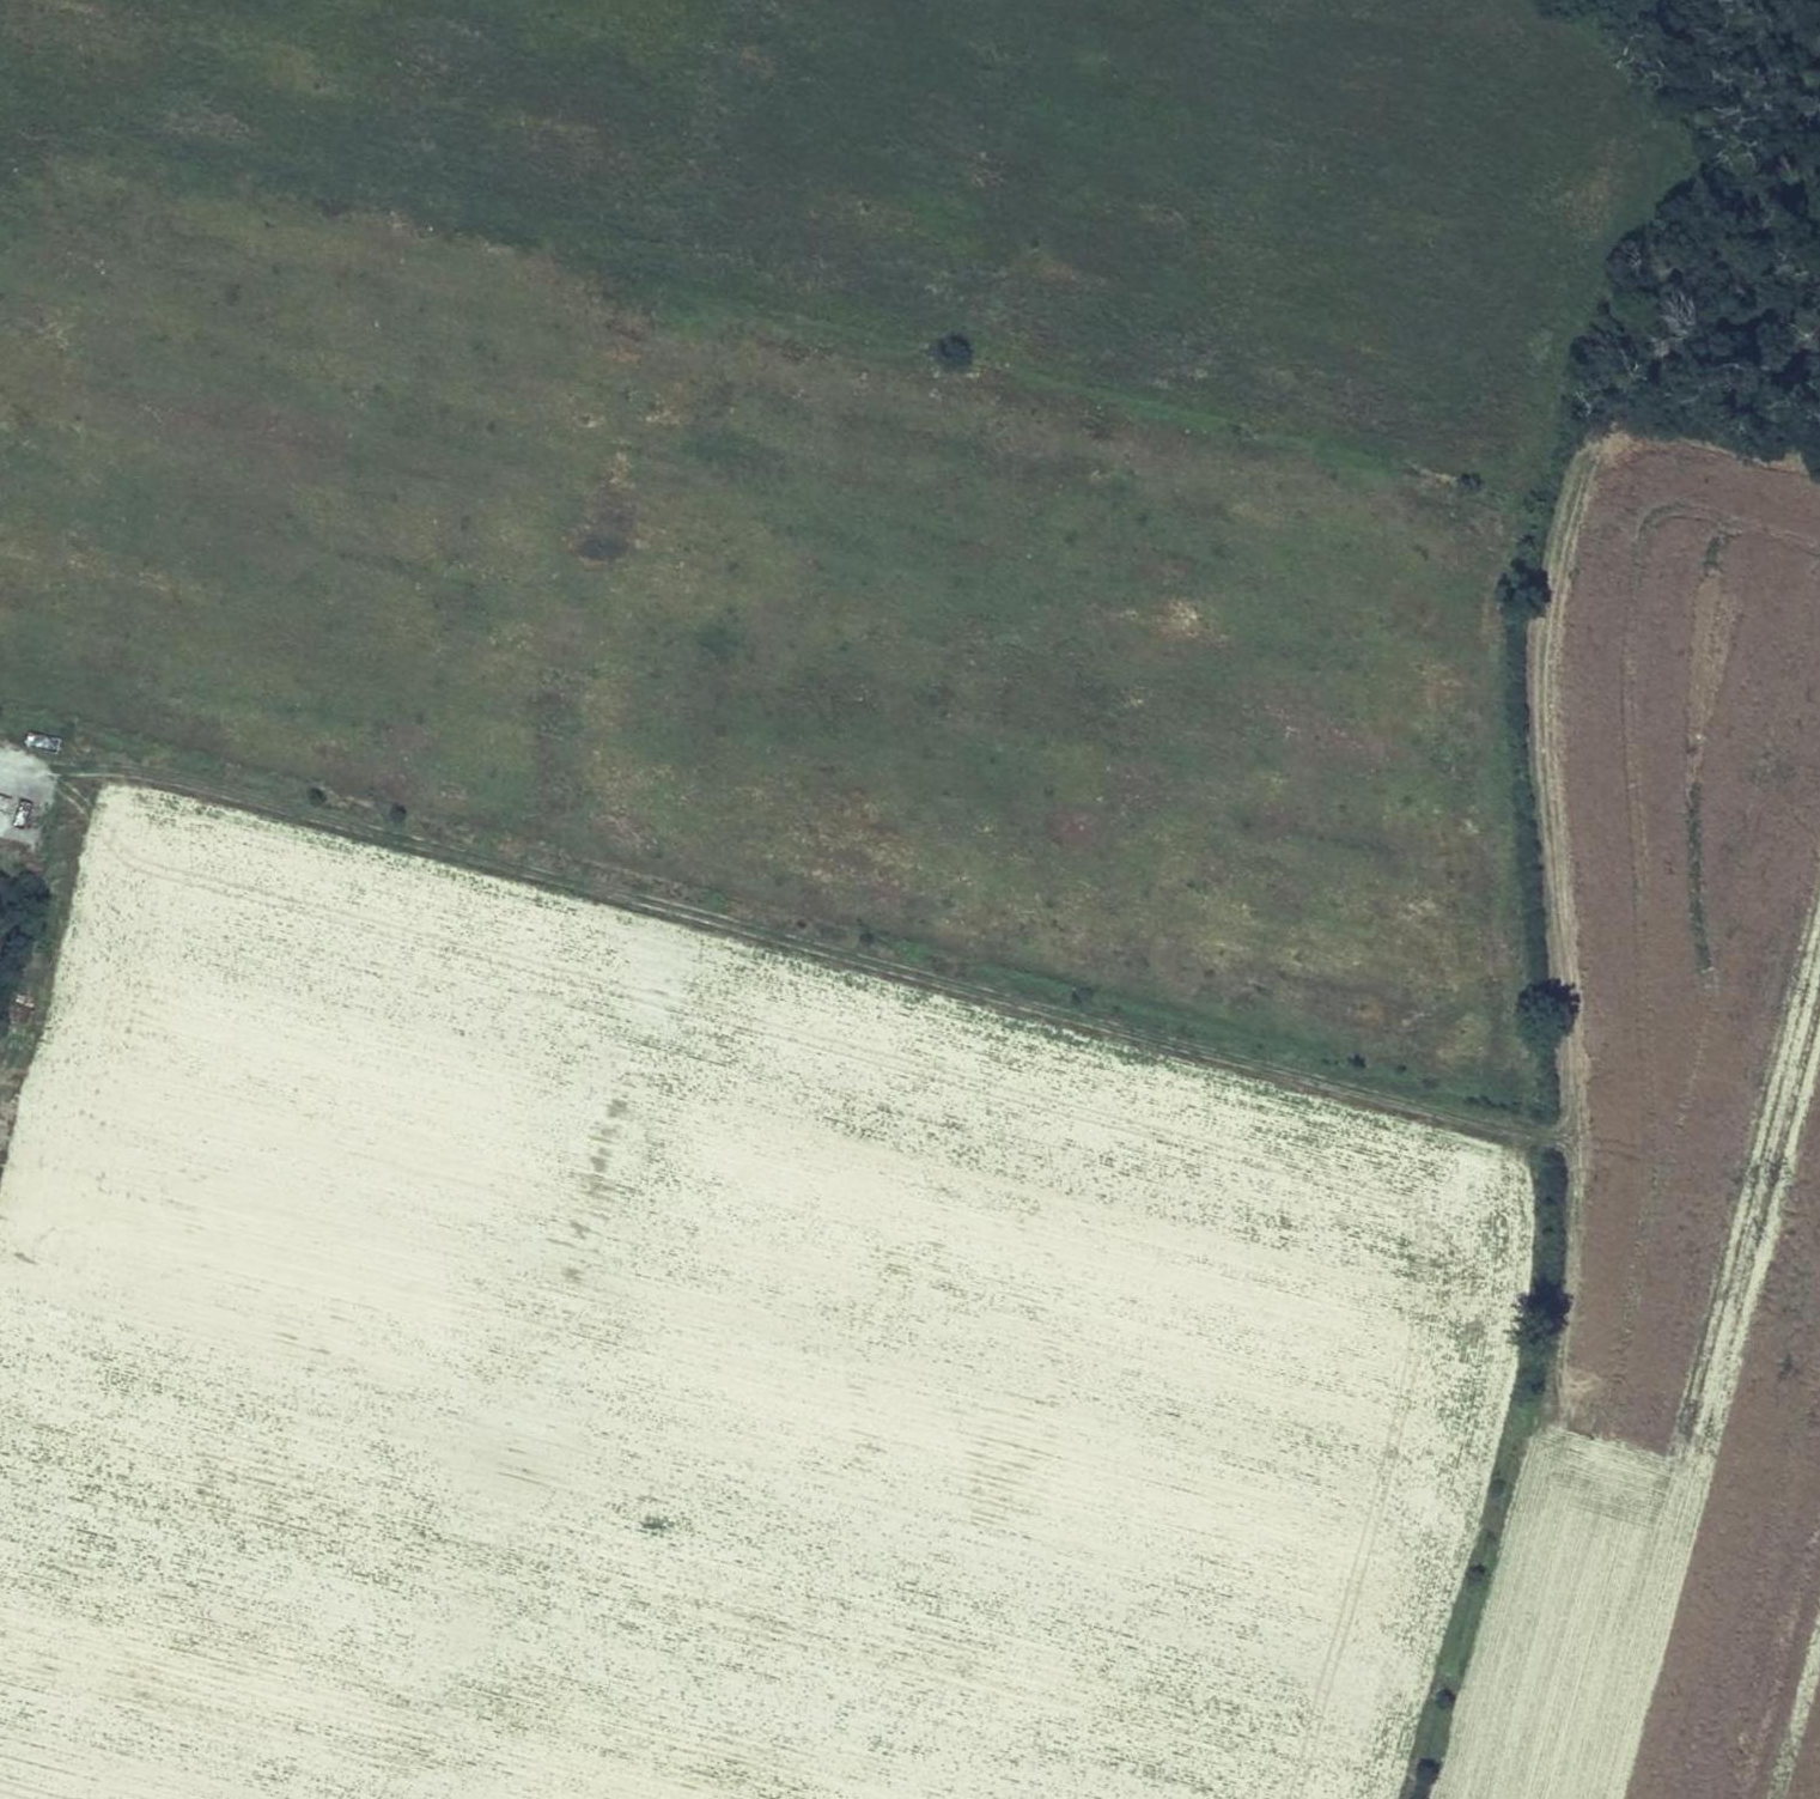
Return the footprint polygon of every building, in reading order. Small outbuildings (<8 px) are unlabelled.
[(0,797),(0,838),(5,840),(15,802),(0,797)]
